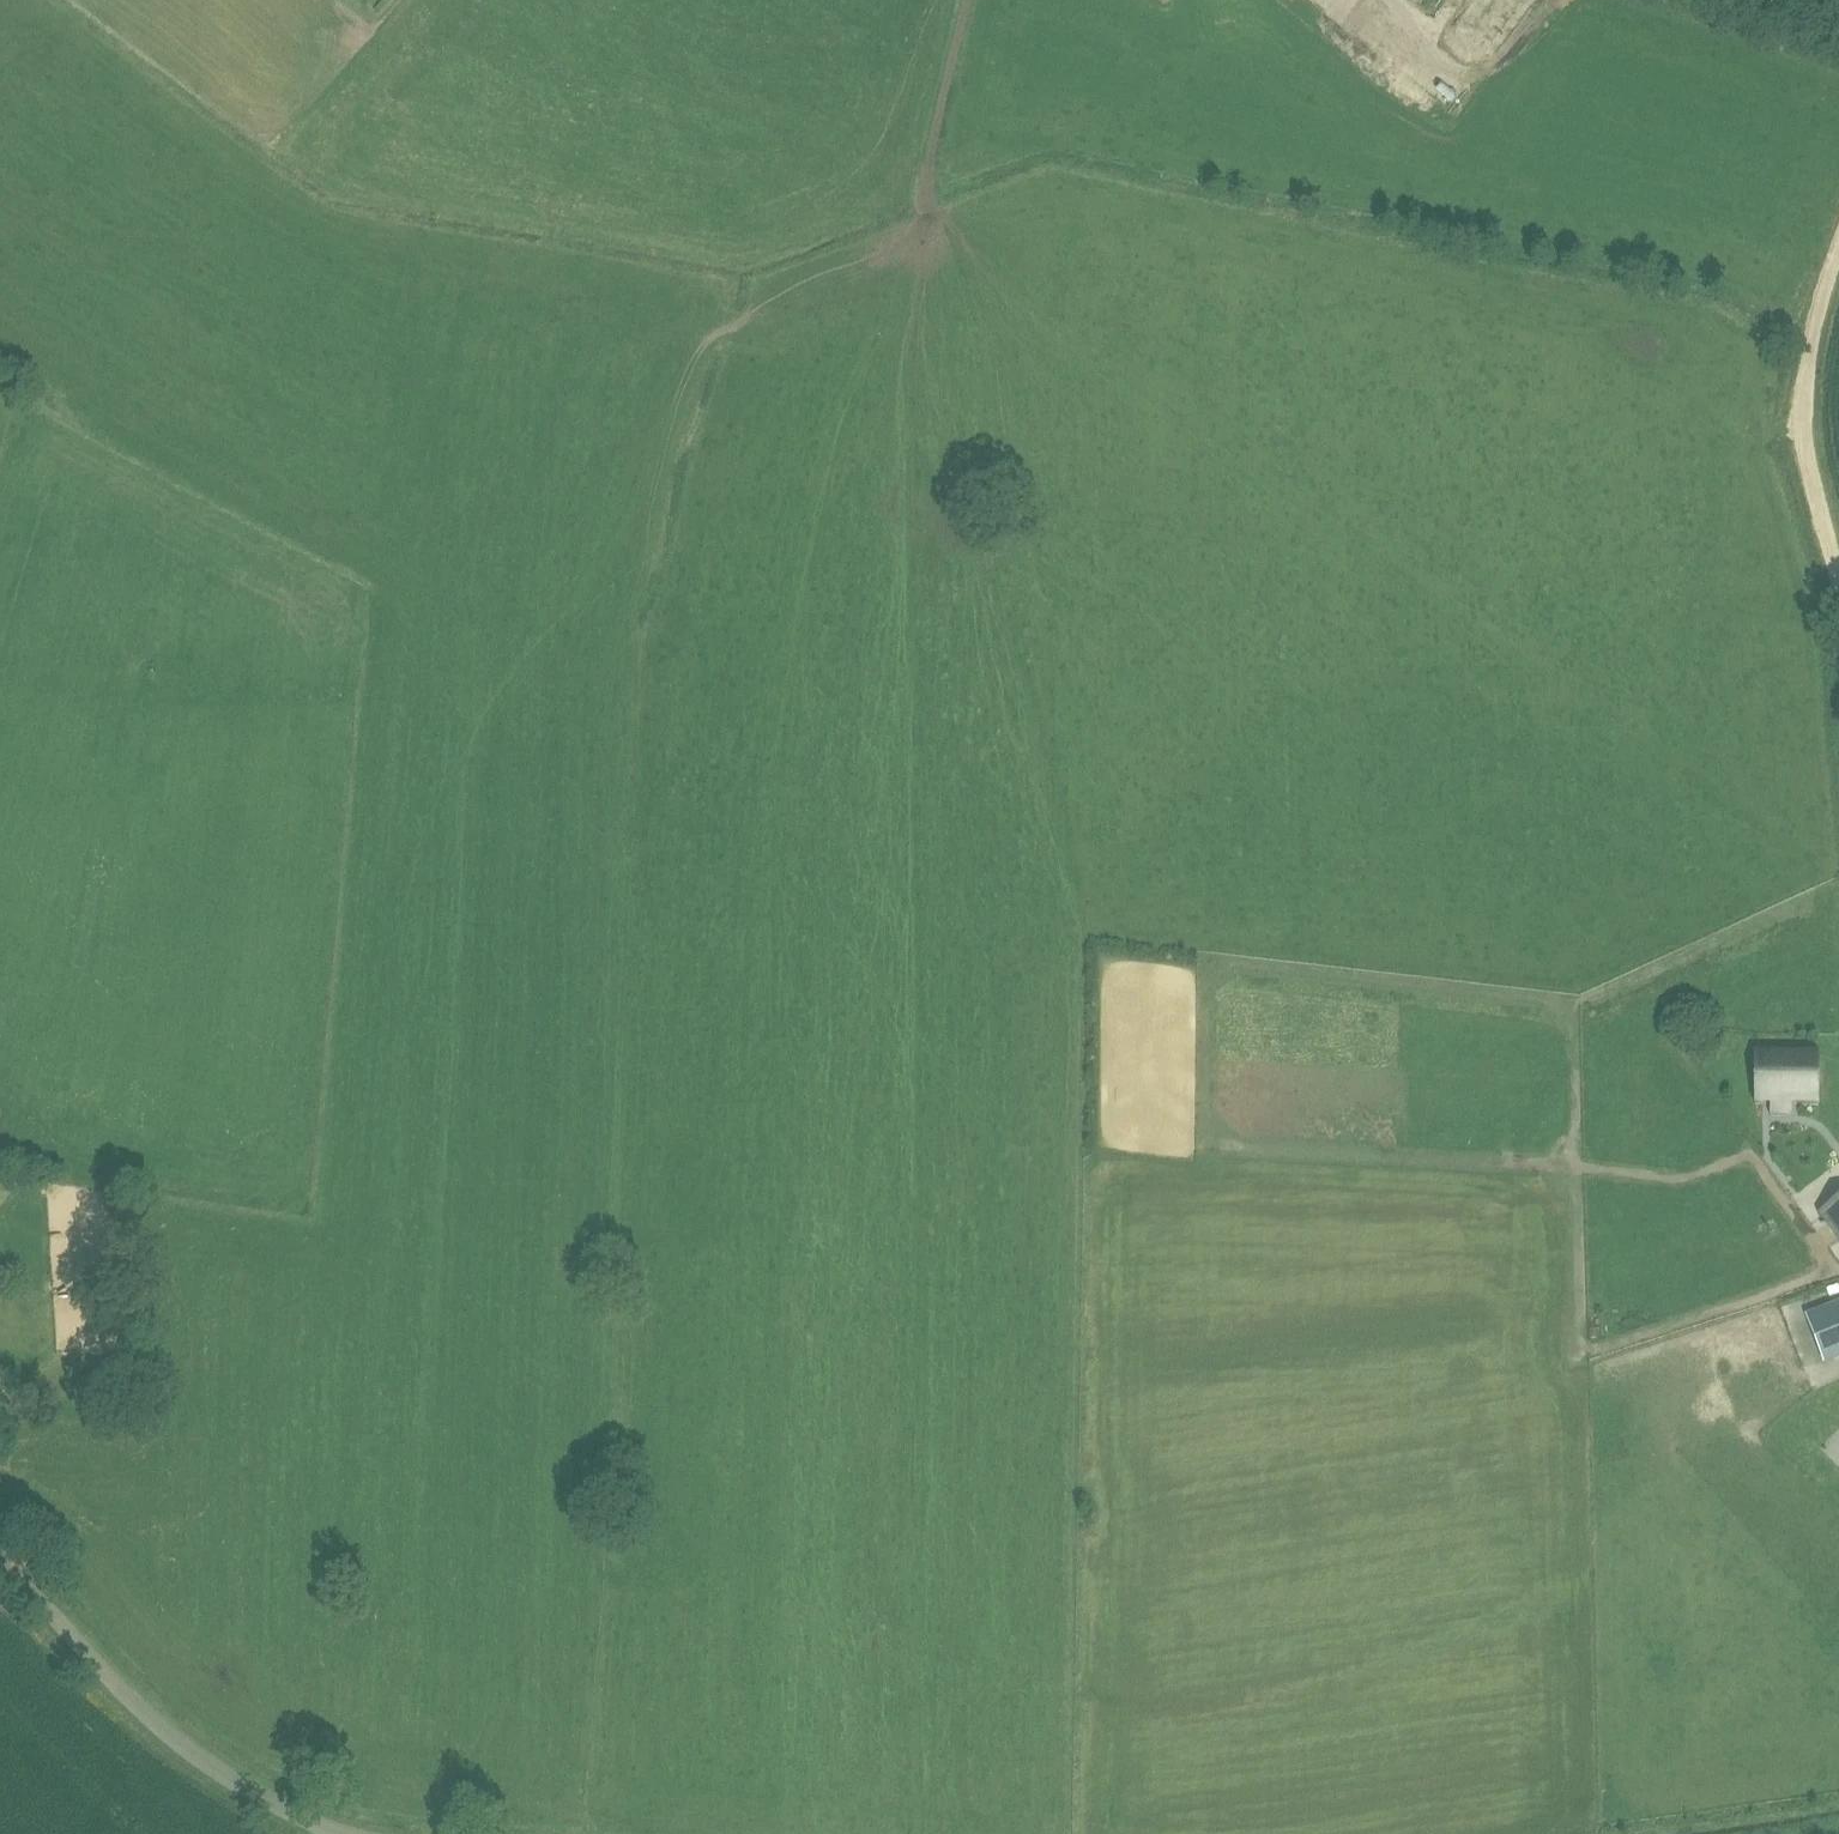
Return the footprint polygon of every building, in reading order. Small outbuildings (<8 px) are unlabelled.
[(1754,1058),(1754,1112),(1822,1113),(1818,1058),(1754,1058)] [(1820,1218),(1838,1244),(1838,1205),(1820,1218)] [(1806,1317),(1823,1360),(1838,1355),(1838,1304),(1806,1317)]
